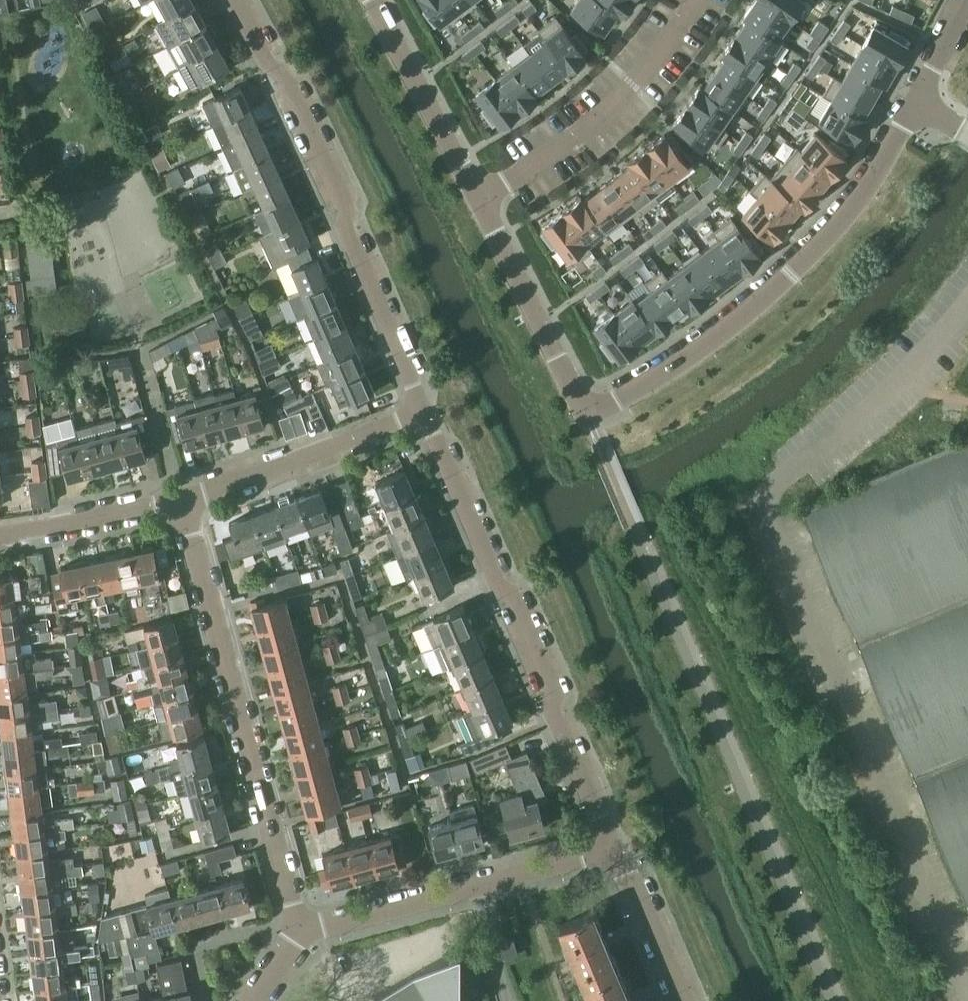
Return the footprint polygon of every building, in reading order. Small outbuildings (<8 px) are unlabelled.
[(20,9),(18,0),(0,0),(0,13),(20,9)] [(82,8),(96,1),(95,0),(78,0),(82,8)] [(168,17),(194,2),(193,0),(159,0),(168,17)] [(458,10),(450,0),(423,0),(428,6),(423,10),(435,26),(440,22),(441,23),(458,10)] [(472,0),(450,0),(458,10),(472,0)] [(505,3),(509,9),(519,2),(517,0),(508,0),(505,3)] [(602,0),(577,0),(572,8),(585,17),(581,22),(597,34),(601,29),(604,31),(618,12),(621,14),(602,0)] [(621,14),(631,0),(602,0),(621,14)] [(745,14),(785,43),(785,42),(782,40),(795,22),(764,0),(755,0),(745,14)] [(795,22),(795,21),(791,18),(804,0),(764,0),(795,22)] [(156,24),(167,44),(206,23),(194,2),(168,17),(156,24)] [(523,9),(528,15),(537,8),(532,2),(523,9)] [(505,3),(495,10),(500,16),(509,9),(505,3)] [(904,9),(893,4),(890,12),(901,17),(904,9)] [(93,8),(84,13),(92,31),(93,31),(102,26),(93,8)] [(915,15),(904,9),(901,17),(912,22),(915,15)] [(506,21),(511,28),(521,20),(516,14),(506,21)] [(748,18),(736,34),(773,60),(785,43),(745,14),(744,15),(748,18)] [(568,69),(586,55),(583,52),(588,48),(576,32),(572,36),(556,16),(538,29),(568,69)] [(829,26),(819,19),(810,33),(814,35),(820,39),(829,26)] [(851,23),(844,19),(838,29),(844,33),(851,23)] [(480,21),(471,28),(476,34),(485,27),(480,21)] [(506,21),(497,28),(502,35),(511,28),(506,21)] [(878,21),(875,25),(885,31),(888,26),(878,21)] [(206,23),(167,44),(179,65),(217,44),(213,36),(217,34),(210,22),(206,24),(206,23)] [(874,25),(863,44),(898,64),(909,45),(905,43),(908,37),(891,27),(888,33),(874,25)] [(106,27),(95,32),(101,44),(112,38),(106,27)] [(471,28),(462,35),(466,41),(476,34),(471,28)] [(524,45),(530,52),(551,81),(554,79),(559,76),(568,69),(538,29),(537,30),(540,33),(524,45)] [(844,33),(838,29),(831,39),(837,43),(844,33)] [(736,34),(723,52),(756,75),(768,58),(772,61),(773,60),(736,34)] [(820,39),(814,35),(807,45),(813,49),(820,39)] [(481,40),(472,47),(477,53),(486,46),(481,40)] [(217,44),(179,65),(191,87),(229,66),(217,44)] [(863,44),(852,63),(887,83),(898,64),(863,44)] [(122,47),(108,54),(116,68),(129,60),(122,47)] [(472,47),(462,54),(467,61),(477,53),(472,47)] [(538,96),(536,93),(551,81),(530,52),(514,65),(538,96)] [(726,55),(715,71),(748,95),(749,94),(745,91),(756,75),(723,52),(723,53),(726,55)] [(827,58),(820,54),(813,63),(820,68),(827,58)] [(802,66),(795,62),(788,71),(795,76),(802,66)] [(820,68),(813,63),(806,73),(813,78),(820,68)] [(834,75),(834,76),(873,98),(883,82),(886,84),(887,83),(852,63),(842,80),(834,75)] [(538,96),(514,65),(495,78),(519,110),(538,96)] [(122,71),(110,77),(120,97),(132,91),(122,71)] [(700,85),(700,86),(737,111),(748,95),(715,71),(704,87),(700,85)] [(795,76),(788,71),(781,81),(788,86),(795,76)] [(873,98),(834,76),(823,93),(866,118),(867,118),(863,116),(873,98)] [(500,125),(519,110),(495,78),(476,93),(486,106),(481,109),(493,125),(498,121),(500,125)] [(240,86),(215,97),(220,108),(209,113),(214,125),(250,108),(240,86)] [(700,86),(688,103),(728,132),(729,131),(725,129),(737,111),(700,86)] [(130,92),(120,97),(126,110),(136,105),(130,92)] [(799,97),(792,93),(785,103),(792,107),(799,97)] [(823,93),(823,94),(831,99),(820,119),(834,127),(831,132),(848,142),(851,137),(854,139),(866,118),(823,93)] [(777,100),(771,96),(764,106),(771,110),(777,100)] [(688,103),(675,122),(678,124),(674,129),(690,141),(694,136),(715,150),(728,132),(688,103)] [(792,107),(785,103),(779,112),(785,117),(792,107)] [(771,110),(764,106),(757,116),(764,120),(771,110)] [(250,108),(214,125),(224,146),(260,130),(250,108)] [(144,130),(149,140),(162,133),(158,123),(144,130)] [(260,130),(224,146),(234,167),(269,151),(260,130)] [(753,135),(747,130),(740,140),(747,145),(753,135)] [(771,137),(765,132),(758,142),(764,147),(771,137)] [(797,146),(796,147),(831,176),(847,158),(844,155),(848,150),(833,138),(829,143),(816,132),(801,150),(797,146)] [(665,134),(647,147),(671,179),(689,166),(679,153),(684,149),(672,133),(667,137),(665,134)] [(747,145),(740,140),(733,150),(740,155),(747,145)] [(764,147),(758,142),(751,152),(758,156),(764,147)] [(647,147),(629,160),(659,200),(660,200),(654,192),(671,179),(647,147)] [(796,147),(783,162),(818,192),(831,176),(796,147)] [(163,149),(152,154),(160,171),(171,165),(163,149)] [(269,151),(234,167),(244,190),(279,173),(269,151)] [(631,164),(616,176),(643,212),(659,200),(629,160),(629,161),(631,164)] [(741,166),(735,161),(728,171),(734,176),(741,166)] [(765,172),(764,173),(805,207),(818,192),(783,162),(771,177),(765,172)] [(179,166),(166,172),(171,182),(184,175),(179,166)] [(9,179),(7,170),(0,171),(0,180),(9,179)] [(734,176),(728,171),(721,181),(727,186),(734,176)] [(255,185),(265,207),(290,195),(279,173),(255,185)] [(764,173),(750,189),(788,221),(802,205),(805,208),(805,207),(764,173)] [(616,176),(599,188),(624,221),(639,209),(642,213),(643,212),(616,176)] [(6,199),(5,189),(10,188),(9,179),(0,180),(0,200),(6,199)] [(184,206),(189,216),(201,210),(191,188),(177,194),(181,202),(184,206)] [(581,197),(605,229),(620,217),(623,221),(624,221),(599,188),(583,200),(581,197)] [(788,221),(750,189),(750,190),(757,196),(743,213),(756,223),(752,228),(767,241),(771,236),(774,239),(788,221)] [(696,193),(686,200),(691,206),(700,199),(696,193)] [(255,211),(265,233),(300,218),(290,195),(265,207),(255,211)] [(581,197),(562,211),(592,251),(593,250),(587,242),(605,229),(581,197)] [(686,200),(676,207),(681,213),(691,206),(686,200)] [(713,210),(708,203),(698,211),(703,217),(713,210)] [(197,232),(200,238),(212,231),(209,225),(206,219),(201,210),(189,216),(193,226),(197,232)] [(562,211),(543,225),(546,228),(541,232),(553,248),(557,244),(573,265),(592,251),(562,211)] [(703,217),(698,211),(689,218),(694,224),(703,217)] [(731,217),(713,230),(743,270),(761,256),(759,253),(764,249),(752,234),(747,237),(731,217)] [(273,266),(288,259),(310,250),(306,242),(310,240),(300,218),(265,233),(260,236),(273,266)] [(662,218),(653,225),(657,231),(667,224),(662,218)] [(653,225),(643,232),(648,239),(657,231),(653,225)] [(678,236),(673,229),(664,236),(669,243),(678,236)] [(718,238),(702,251),(726,283),(743,270),(713,230),(713,231),(718,238)] [(27,278),(29,293),(58,289),(50,231),(26,235),(32,277),(27,278)] [(4,238),(5,247),(17,245),(16,236),(4,238)] [(205,236),(200,238),(204,245),(209,243),(205,236)] [(669,243),(664,236),(654,244),(659,250),(669,243)] [(206,249),(211,259),(223,252),(218,242),(206,249)] [(629,242),(620,249),(625,256),(634,249),(629,242)] [(17,245),(5,247),(5,255),(7,255),(8,268),(20,266),(17,245)] [(620,249),(610,257),(615,263),(625,256),(620,249)] [(288,259),(302,290),(327,280),(317,257),(314,259),(310,250),(288,259)] [(702,251),(685,264),(709,296),(726,283),(702,251)] [(223,252),(211,259),(215,268),(228,262),(223,252)] [(645,261),(640,255),(630,262),(635,268),(645,261)] [(635,268),(630,262),(621,269),(625,275),(635,268)] [(602,263),(592,270),(597,277),(606,270),(602,263)] [(662,269),(691,309),(709,296),(685,264),(668,277),(662,269)] [(662,269),(645,282),(673,318),(688,306),(691,309),(662,269)] [(337,302),(327,280),(302,290),(289,296),(299,318),(304,316),(337,302)] [(9,283),(10,292),(23,290),(22,281),(9,283)] [(610,287),(605,281),(596,288),(601,294),(610,287)] [(673,318),(645,282),(650,290),(635,301),(633,298),(632,298),(656,330),(673,318)] [(596,288),(586,295),(591,301),(601,294),(596,288)] [(23,290),(10,292),(11,300),(24,299),(23,290)] [(632,298),(614,312),(638,344),(656,330),(632,298)] [(234,305),(240,318),(253,312),(246,299),(234,305)] [(346,324),(337,302),(304,316),(313,338),(346,324)] [(217,316),(222,326),(232,320),(227,311),(217,316)] [(253,312),(240,318),(245,328),(257,321),(253,312)] [(614,312),(595,326),(605,339),(600,343),(612,359),(617,355),(619,358),(638,344),(614,312)] [(204,322),(194,328),(199,337),(209,332),(204,322)] [(346,324),(313,338),(323,361),(331,357),(356,346),(346,324)] [(15,327),(16,336),(28,334),(27,325),(15,327)] [(199,337),(194,328),(184,333),(189,342),(199,337)] [(28,334),(16,336),(17,345),(29,343),(28,334)] [(168,340),(158,346),(161,356),(173,350),(168,340)] [(255,350),(259,362),(278,354),(273,342),(255,350)] [(331,357),(340,378),(365,368),(356,346),(331,357)] [(278,354),(259,362),(264,374),(283,365),(278,354)] [(120,356),(109,358),(110,368),(123,366),(120,356)] [(56,359),(37,362),(39,376),(58,373),(56,359)] [(91,360),(80,361),(82,372),(93,370),(91,360)] [(82,372),(80,361),(69,363),(70,374),(82,372)] [(365,368),(340,378),(330,383),(335,393),(344,389),(350,402),(375,391),(365,368)] [(21,371),(22,380),(34,379),(33,370),(21,371)] [(268,385),(275,407),(296,398),(287,377),(268,385)] [(34,379),(22,380),(24,398),(37,397),(34,379)] [(257,391),(236,397),(247,434),(257,431),(258,427),(266,425),(264,417),(272,415),(261,384),(255,386),(257,391)] [(234,389),(214,395),(226,436),(234,434),(237,437),(247,434),(236,397),(234,389)] [(296,398),(275,407),(275,408),(284,404),(288,414),(306,406),(311,418),(313,417),(312,416),(321,412),(321,413),(323,413),(313,391),(296,398)] [(214,392),(194,398),(195,400),(197,408),(207,445),(217,442),(218,438),(226,436),(214,395),(214,392)] [(207,445),(197,408),(195,400),(175,406),(167,408),(172,424),(176,441),(184,439),(186,447),(194,444),(197,447),(207,445)] [(301,410),(279,418),(286,439),(308,431),(301,410)] [(26,416),(27,425),(40,423),(39,414),(26,416)] [(144,414),(116,421),(129,466),(139,463),(140,459),(148,457),(146,449),(153,447),(144,414)] [(115,418),(95,423),(108,468),(115,466),(118,469),(129,466),(116,421),(115,418)] [(40,423),(27,425),(29,434),(41,432),(40,423)] [(76,428),(77,432),(89,477),(99,474),(100,470),(108,468),(95,423),(76,428)] [(89,477),(77,432),(47,440),(51,475),(66,471),(68,479),(76,477),(79,480),(89,477)] [(32,461),(33,470),(46,469),(45,459),(32,461)] [(46,469),(33,470),(34,479),(47,477),(46,469)] [(383,506),(386,505),(415,493),(405,469),(376,482),(377,483),(382,496),(379,497),(383,506)] [(29,480),(10,483),(14,508),(50,504),(47,477),(34,479),(29,480)] [(336,483),(348,516),(360,512),(348,479),(336,483)] [(321,489),(297,498),(306,524),(331,515),(321,489)] [(386,505),(396,527),(425,515),(415,493),(386,505)] [(297,498),(274,506),(284,532),(306,524),(297,498)] [(274,506),(252,514),(265,548),(286,540),(284,532),(274,506)] [(360,512),(348,516),(352,528),(364,523),(360,512)] [(265,548),(252,514),(230,522),(235,536),(223,540),(231,560),(265,548)] [(393,546),(397,554),(435,538),(425,515),(396,527),(402,542),(393,546)] [(345,525),(333,530),(342,553),(354,548),(345,525)] [(407,578),(416,574),(445,562),(435,538),(397,554),(407,578)] [(143,551),(135,552),(143,592),(146,605),(148,614),(148,615),(172,609),(170,598),(163,599),(158,578),(160,578),(159,575),(162,574),(159,564),(157,565),(154,548),(153,548),(153,546),(143,548),(143,551)] [(24,554),(26,564),(32,563),(35,584),(14,586),(13,576),(9,577),(8,574),(0,575),(0,578),(0,597),(49,591),(43,551),(24,554)] [(126,552),(116,554),(122,586),(133,583),(135,594),(143,592),(135,552),(127,554),(126,552)] [(113,587),(122,586),(116,554),(106,556),(107,558),(97,560),(106,598),(115,597),(113,587)] [(340,560),(346,576),(354,573),(349,557),(340,560)] [(97,600),(106,598),(97,560),(90,562),(89,560),(79,562),(86,593),(95,591),(97,600)] [(335,561),(322,565),(325,574),(338,570),(335,561)] [(76,595),(86,593),(79,562),(69,564),(70,566),(61,568),(62,575),(53,577),(59,610),(78,606),(76,595)] [(445,562),(416,574),(425,595),(424,595),(425,597),(455,585),(445,562)] [(325,574),(322,565),(310,569),(313,578),(325,574)] [(297,569),(277,574),(281,587),(300,582),(297,569)] [(354,573),(346,576),(351,592),(360,589),(354,573)] [(277,574),(269,577),(272,589),(281,587),(277,574)] [(272,589),(269,577),(246,583),(249,595),(272,589)] [(18,614),(28,613),(27,603),(35,602),(50,601),(49,591),(0,597),(0,616),(18,614)] [(252,607),(258,627),(290,619),(286,605),(288,604),(286,598),(252,607)] [(311,604),(313,612),(326,608),(323,600),(311,604)] [(356,606),(365,633),(388,626),(384,614),(370,619),(365,603),(356,606)] [(146,605),(137,607),(139,616),(148,614),(146,605)] [(423,622),(433,645),(473,628),(463,605),(423,622)] [(326,608),(313,612),(316,621),(328,617),(326,608)] [(118,611),(109,612),(111,622),(120,620),(118,611)] [(111,622),(109,612),(99,614),(101,623),(111,622)] [(40,630),(47,629),(46,620),(19,623),(18,614),(0,616),(0,635),(40,630)] [(131,650),(139,647),(178,637),(176,628),(178,627),(176,618),(173,619),(173,618),(145,626),(147,637),(129,641),(131,650)] [(258,627),(264,648),(298,639),(296,633),(294,633),(290,619),(258,627)] [(83,624),(72,626),(73,629),(78,628),(79,631),(79,633),(84,632),(83,624)] [(365,633),(377,668),(385,665),(382,657),(377,642),(392,637),(388,626),(365,633)] [(443,668),(454,663),(483,651),(483,650),(486,649),(481,636),(477,637),(473,628),(433,645),(443,668)] [(22,651),(21,642),(41,639),(40,630),(0,635),(0,654),(22,651)] [(78,631),(66,633),(67,645),(79,643),(78,631)] [(139,647),(144,665),(186,654),(183,645),(181,646),(178,637),(139,647)] [(264,648),(269,668),(301,659),(298,646),(300,645),(298,639),(264,648)] [(345,641),(337,643),(339,649),(347,647),(345,641)] [(322,645),(325,654),(337,651),(335,642),(322,645)] [(97,645),(88,646),(90,658),(98,656),(105,655),(103,648),(98,649),(97,645)] [(52,666),(51,657),(23,661),(22,651),(0,654),(0,673),(52,666)] [(337,651),(325,654),(327,662),(339,659),(337,651)] [(454,663),(464,686),(493,674),(483,651),(454,663)] [(129,679),(132,688),(188,673),(186,664),(188,663),(186,654),(144,665),(147,675),(129,679)] [(102,674),(98,656),(90,658),(93,676),(102,674)] [(269,668),(275,689),(309,679),(307,673),(305,674),(301,659),(269,668)] [(81,664),(65,666),(72,674),(82,672),(81,664)] [(377,668),(385,692),(394,689),(388,674),(385,665),(377,668)] [(0,673),(0,692),(38,687),(37,677),(54,675),(53,666),(52,666),(0,673)] [(154,701),(164,699),(196,691),(193,682),(191,682),(188,673),(132,688),(134,696),(152,690),(154,701)] [(464,686),(474,708),(503,696),(493,674),(464,686)] [(275,689),(280,709),(313,701),(309,687),(311,686),(309,679),(275,689)] [(333,685),(336,694),(348,691),(346,682),(333,685)] [(108,683),(92,687),(94,697),(111,693),(108,683)] [(85,686),(75,687),(75,693),(80,697),(86,696),(85,686)] [(385,692),(393,716),(402,713),(394,689),(385,692)] [(156,711),(159,719),(198,708),(196,700),(198,700),(196,691),(164,699),(167,708),(156,711)] [(348,691),(336,694),(338,703),(351,700),(348,691)] [(0,715),(57,707),(56,699),(29,702),(28,693),(0,696),(0,713),(0,715)] [(98,697),(102,716),(112,713),(109,694),(98,697)] [(503,696),(474,708),(463,713),(473,736),(460,742),(465,754),(504,738),(500,728),(512,723),(511,721),(513,721),(503,696)] [(280,709),(286,730),(320,721),(318,714),(316,715),(313,701),(280,709)] [(91,704),(80,706),(82,716),(92,714),(91,704)] [(0,734),(33,730),(38,730),(37,720),(50,718),(59,717),(57,707),(0,715),(2,726),(0,726),(0,731),(0,734)] [(198,708),(159,719),(164,738),(203,728),(203,727),(205,726),(203,718),(201,718),(198,708)] [(393,716),(401,740),(410,737),(402,713),(393,716)] [(286,730),(292,750),(324,741),(320,728),(322,727),(320,721),(286,730)] [(345,727),(347,735),(359,732),(357,723),(345,727)] [(98,739),(96,729),(80,732),(81,741),(98,739)] [(4,743),(5,753),(63,746),(63,745),(62,736),(43,738),(34,739),(33,730),(0,734),(2,744),(4,743)] [(123,750),(117,731),(106,734),(111,753),(123,750)] [(359,732),(347,735),(349,744),(362,741),(359,732)] [(205,736),(177,743),(181,755),(172,758),(173,764),(169,765),(170,771),(211,760),(205,736)] [(410,737),(401,740),(406,756),(415,753),(410,737)] [(292,750),(297,770),(331,761),(330,755),(328,756),(324,741),(292,750)] [(506,743),(471,759),(477,773),(506,761),(519,792),(500,797),(511,835),(545,826),(538,800),(535,800),(532,791),(543,786),(527,750),(512,757),(506,743)] [(4,764),(5,772),(38,768),(36,757),(70,753),(68,744),(63,745),(63,746),(5,753),(7,764),(4,764)] [(120,757),(108,760),(110,767),(112,778),(124,776),(120,757)] [(101,762),(102,769),(110,767),(108,760),(101,762)] [(211,760),(170,771),(172,776),(174,776),(178,793),(190,790),(217,782),(211,760)] [(297,770),(303,791),(335,782),(331,769),(333,768),(331,761),(297,770)] [(466,761),(439,768),(443,782),(470,774),(466,761)] [(356,767),(358,776),(370,773),(368,764),(356,767)] [(169,765),(158,768),(160,773),(158,774),(160,779),(172,776),(170,771),(169,765)] [(9,781),(10,791),(50,785),(48,767),(38,768),(5,772),(7,781),(9,781)] [(160,773),(158,768),(145,771),(148,782),(160,779),(158,774),(160,773)] [(396,768),(387,770),(391,789),(401,787),(396,768)] [(443,782),(439,768),(430,771),(434,784),(443,782)] [(370,773),(358,776),(360,784),(373,781),(370,773)] [(104,778),(77,782),(79,793),(106,790),(104,778)] [(124,780),(112,783),(115,801),(127,799),(124,780)] [(77,782),(69,783),(70,794),(79,793),(77,782)] [(190,790),(197,815),(224,807),(217,782),(190,790)] [(335,782),(303,791),(309,813),(343,803),(341,796),(339,797),(335,782)] [(50,785),(10,791),(12,801),(9,801),(10,810),(53,805),(50,785)] [(131,801),(119,803),(122,819),(134,817),(131,801)] [(370,802),(360,805),(363,817),(373,814),(381,811),(378,801),(371,804),(370,802)] [(450,810),(453,820),(461,849),(485,843),(474,804),(450,810)] [(363,817),(360,805),(349,808),(353,819),(363,817)] [(224,807),(197,815),(203,839),(231,832),(224,807)] [(15,824),(16,835),(67,828),(76,827),(75,817),(56,820),(54,810),(11,816),(12,825),(15,824)] [(336,813),(325,816),(328,828),(339,825),(336,813)] [(179,814),(167,817),(168,822),(170,822),(171,827),(182,824),(179,814)] [(324,827),(321,816),(311,819),(314,829),(313,830),(313,831),(325,828),(325,827),(324,827)] [(168,822),(167,817),(156,820),(161,840),(173,837),(170,827),(171,827),(170,822),(168,822)] [(134,819),(126,820),(127,822),(129,836),(137,834),(134,820),(134,819)] [(461,849),(453,820),(429,826),(437,855),(438,855),(440,860),(453,856),(452,851),(461,849)] [(15,845),(16,854),(49,849),(60,848),(59,838),(68,837),(67,828),(16,835),(17,844),(15,845)] [(378,837),(369,840),(378,871),(400,865),(408,863),(403,847),(400,833),(378,839),(378,837)] [(152,837),(140,840),(143,851),(155,849),(152,837)] [(369,840),(345,846),(354,878),(378,871),(369,840)] [(205,852),(208,862),(219,860),(237,855),(234,844),(205,852)] [(354,878),(345,846),(336,849),(336,850),(323,854),(327,867),(319,870),(323,886),(330,884),(331,884),(354,878)] [(20,861),(21,872),(75,865),(74,856),(61,858),(50,859),(49,849),(16,854),(17,862),(20,861)] [(178,859),(162,864),(165,874),(181,870),(178,859)] [(219,860),(208,862),(212,875),(222,872),(219,860)] [(20,882),(21,891),(65,886),(63,876),(85,873),(83,864),(75,865),(21,872),(22,882),(20,882)] [(243,878),(219,884),(227,912),(239,909),(239,911),(249,909),(248,906),(251,906),(243,878)] [(219,884),(195,891),(203,919),(215,915),(216,918),(225,915),(224,913),(227,912),(219,884)] [(24,899),(26,910),(78,903),(77,902),(67,904),(65,886),(21,891),(22,899),(24,899)] [(98,886),(89,887),(91,901),(100,900),(98,886)] [(169,888),(146,894),(148,904),(103,916),(100,940),(123,937),(128,936),(135,968),(135,970),(144,968),(151,967),(150,962),(162,959),(155,931),(168,928),(168,930),(178,928),(177,925),(179,925),(169,888)] [(195,891),(172,897),(179,925),(191,922),(192,924),(201,922),(201,919),(203,919),(195,891)] [(88,902),(89,910),(99,909),(98,900),(88,902)] [(28,927),(29,931),(58,927),(57,914),(79,911),(78,903),(26,910),(27,919),(25,919),(26,928),(28,927)] [(560,925),(585,984),(617,970),(593,911),(560,925)] [(71,947),(69,927),(59,929),(58,927),(29,931),(29,934),(27,934),(28,942),(30,942),(31,952),(71,947)] [(123,937),(108,940),(111,956),(126,953),(123,937)] [(517,952),(514,938),(500,942),(504,955),(517,952)] [(30,962),(31,971),(64,967),(63,957),(73,956),(96,953),(95,944),(71,947),(31,952),(33,962),(30,962)] [(460,946),(449,952),(449,953),(375,995),(376,999),(377,999),(377,1000),(460,1000),(460,946)] [(158,965),(164,993),(175,991),(175,994),(182,992),(176,961),(158,965)] [(93,981),(99,981),(96,964),(90,964),(93,981)] [(35,979),(36,989),(78,984),(83,983),(82,975),(66,977),(64,967),(31,971),(33,979),(35,979)] [(135,970),(135,968),(127,971),(129,983),(138,981),(135,970)] [(144,968),(135,970),(138,981),(146,980),(144,968)] [(592,1000),(631,1000),(617,970),(585,984),(592,1000)] [(98,982),(90,983),(92,1000),(101,1000),(98,982)] [(35,1000),(68,1000),(68,995),(79,993),(78,984),(36,989),(38,1000),(35,1000)] [(165,996),(166,1000),(192,1000),(190,991),(182,992),(175,994),(175,991),(164,993),(165,996)]
